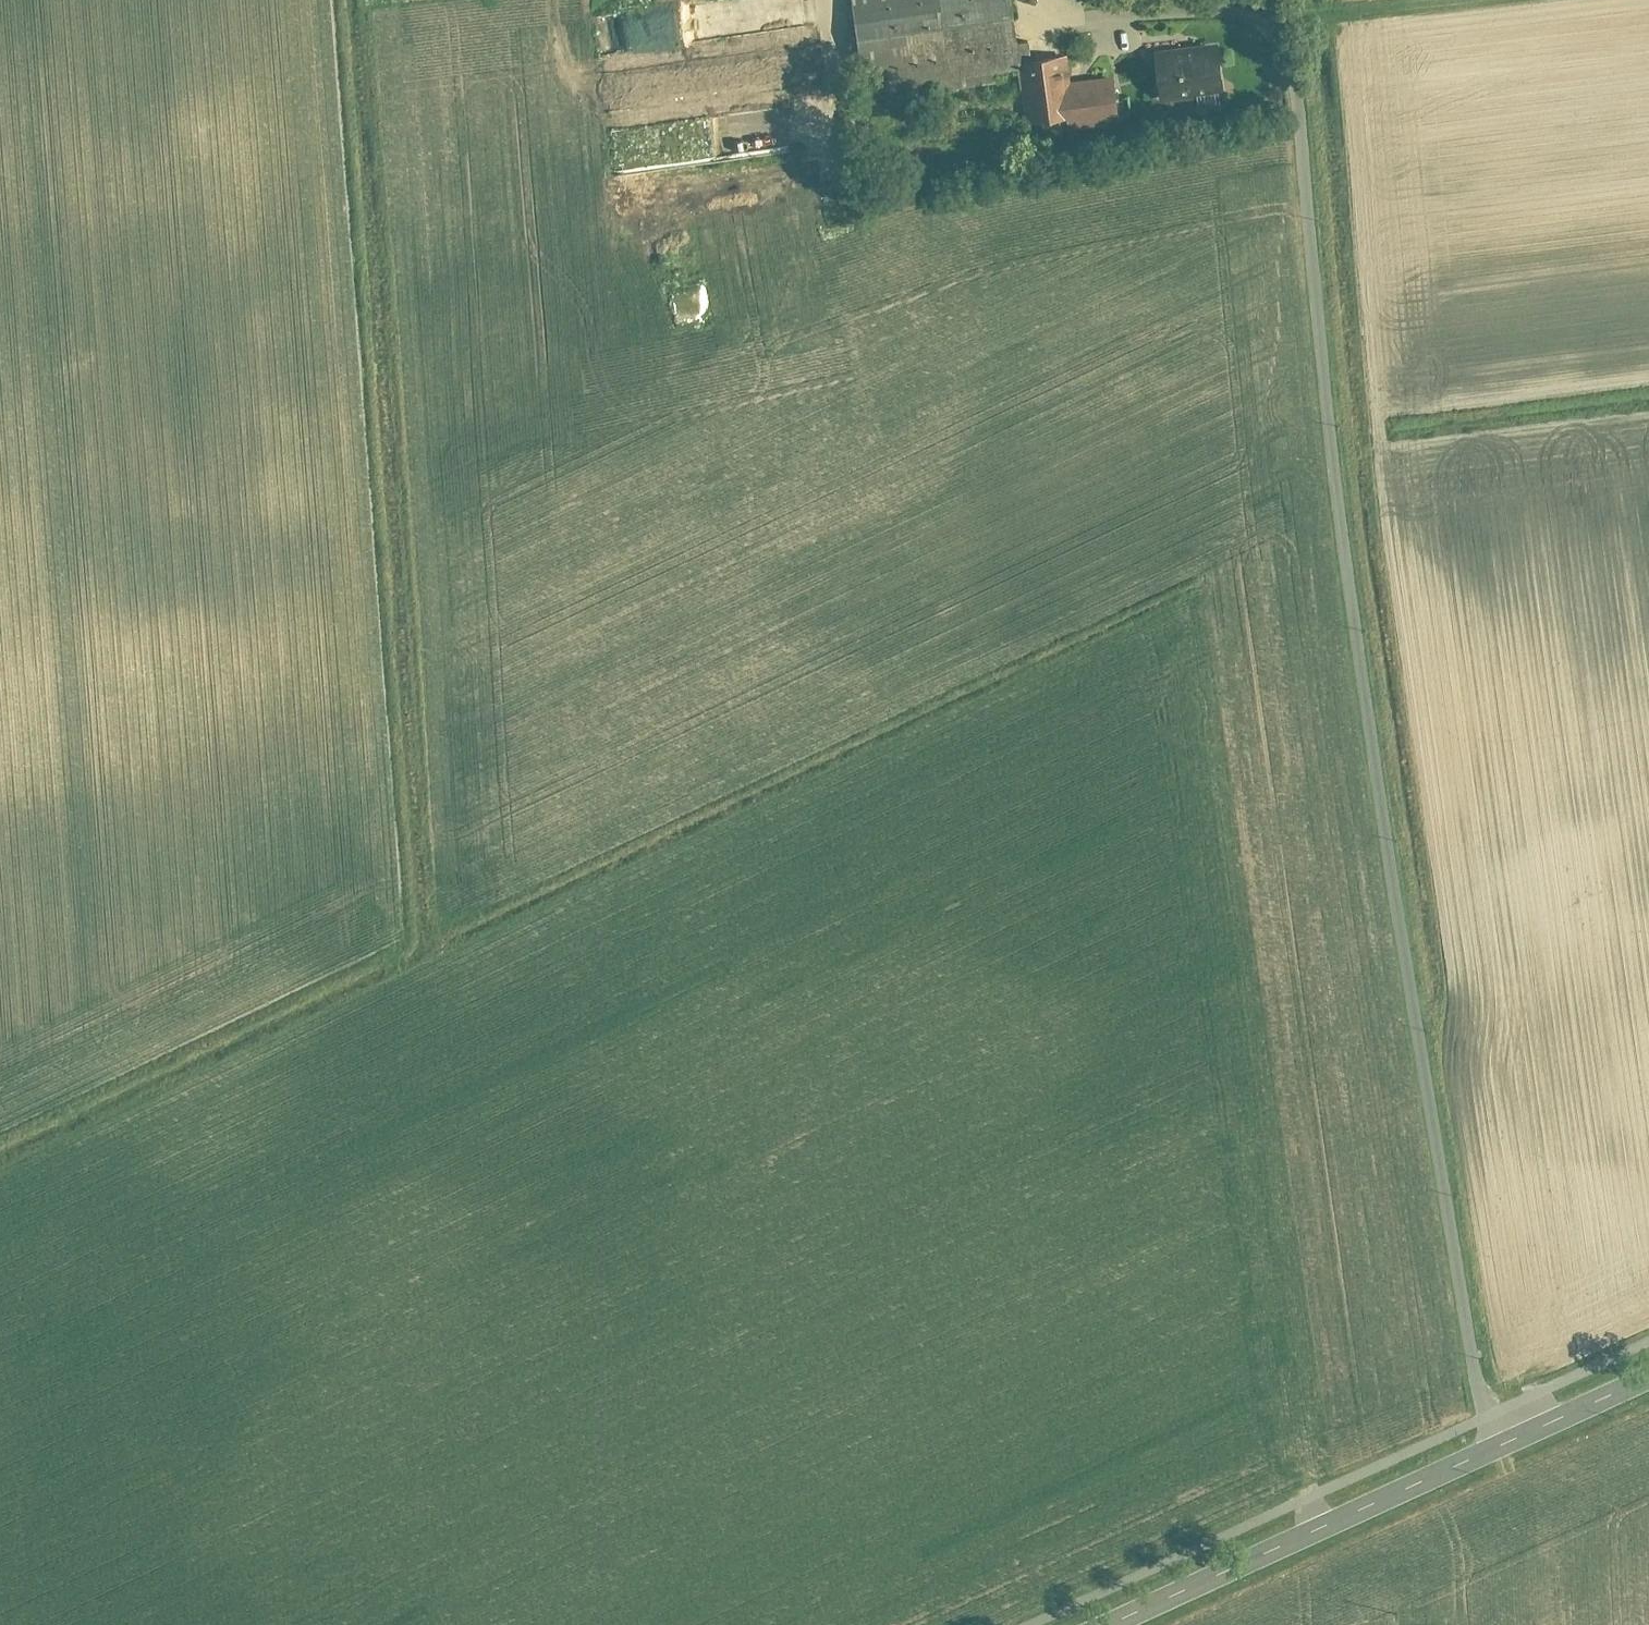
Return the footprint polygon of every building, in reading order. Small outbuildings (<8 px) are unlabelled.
[(863,102),(1014,80),(1003,0),(848,0),(863,102)] [(1149,57),(1153,101),(1220,95),(1216,51),(1149,57)] [(1021,127),(1059,125),(1059,131),(1113,128),(1110,79),(1063,81),(1061,64),(1017,66),(1021,127)]
